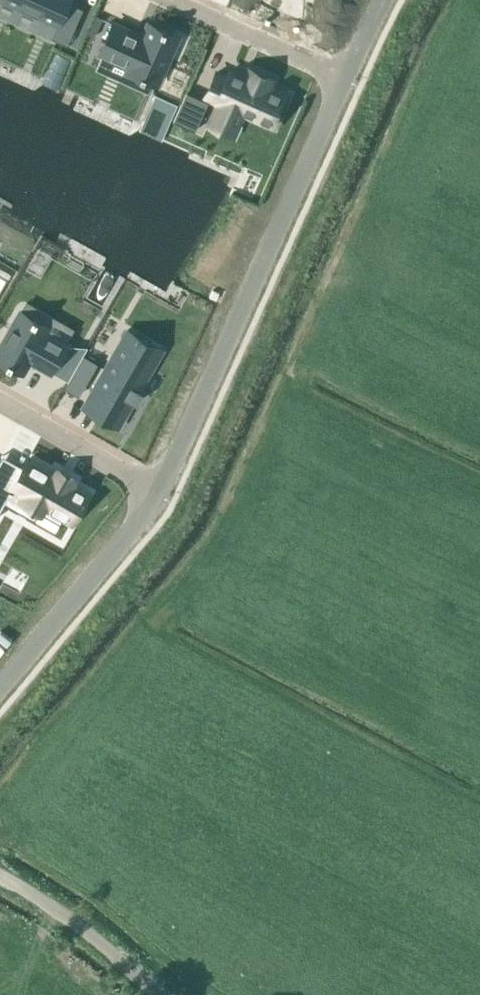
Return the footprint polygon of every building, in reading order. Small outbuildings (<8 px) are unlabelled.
[(57,24),(51,37),(66,44),(82,7),(67,1),(68,0),(4,0),(57,24)] [(265,2),(298,16),(305,0),(266,0),(265,2)] [(115,19),(100,52),(129,65),(127,70),(140,75),(139,77),(143,79),(144,77),(157,83),(170,53),(166,51),(175,31),(167,27),(167,25),(163,23),(162,25),(150,20),(144,32),(115,19)] [(217,71),(206,95),(219,101),(212,117),(236,127),(243,112),(273,126),(284,102),(280,100),(283,92),(269,86),(272,79),(248,68),(245,75),(231,69),(228,76),(217,71)] [(186,91),(173,120),(195,130),(208,101),(186,91)] [(0,355),(0,358),(22,371),(29,359),(50,371),(52,367),(69,377),(81,356),(64,346),(66,343),(45,331),(48,327),(20,311),(4,338),(8,341),(0,355)] [(127,329),(83,406),(118,426),(156,360),(138,350),(144,339),(127,329)] [(90,375),(97,362),(83,354),(75,367),(90,375)] [(9,493),(40,510),(43,505),(71,521),(88,492),(72,482),(74,479),(56,468),(54,473),(27,458),(11,486),(0,480),(0,509),(9,493)]
